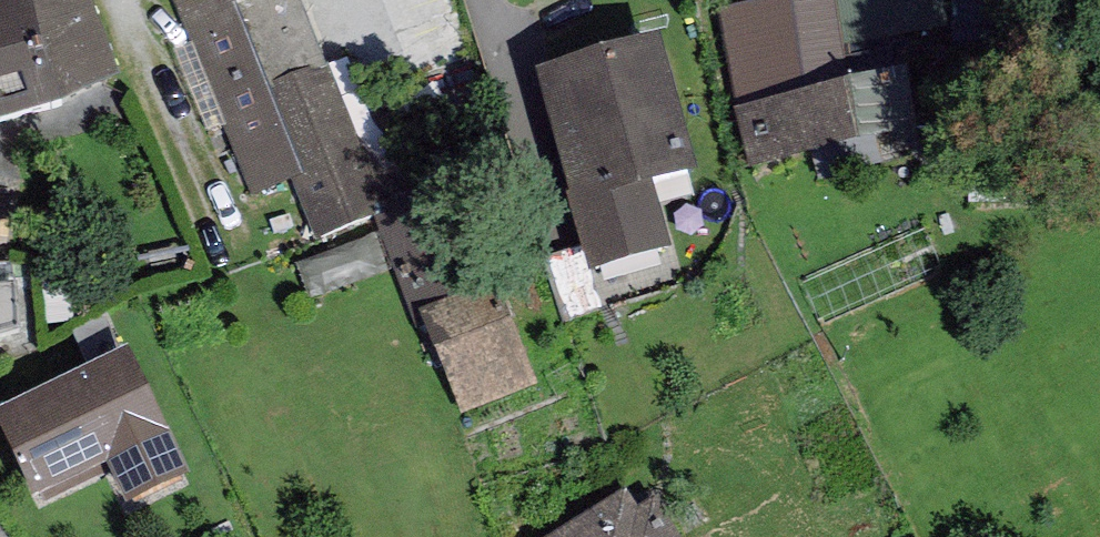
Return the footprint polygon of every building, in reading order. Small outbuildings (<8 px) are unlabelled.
[(61,99),(33,0),(0,0),(0,116),(61,99)] [(61,99),(119,71),(96,0),(33,0),(61,99)] [(191,43),(172,47),(208,129),(225,121),(254,195),(292,177),(317,237),(376,213),(372,206),(411,185),(393,166),(388,168),(361,141),(302,0),(173,0),(191,43)] [(717,7),(748,162),(920,129),(901,32),(844,43),(836,0),(753,0),(717,7)] [(844,43),(901,32),(947,23),(942,0),(836,0),(844,43)] [(661,30),(532,64),(585,268),(670,246),(651,176),(696,164),(661,30)] [(494,282),(422,310),(463,412),(535,383),(494,282)] [(0,405),(0,426),(39,506),(113,471),(128,501),(190,471),(128,344),(0,405)] [(544,536),(681,536),(656,497),(640,507),(626,486),(544,536)]
